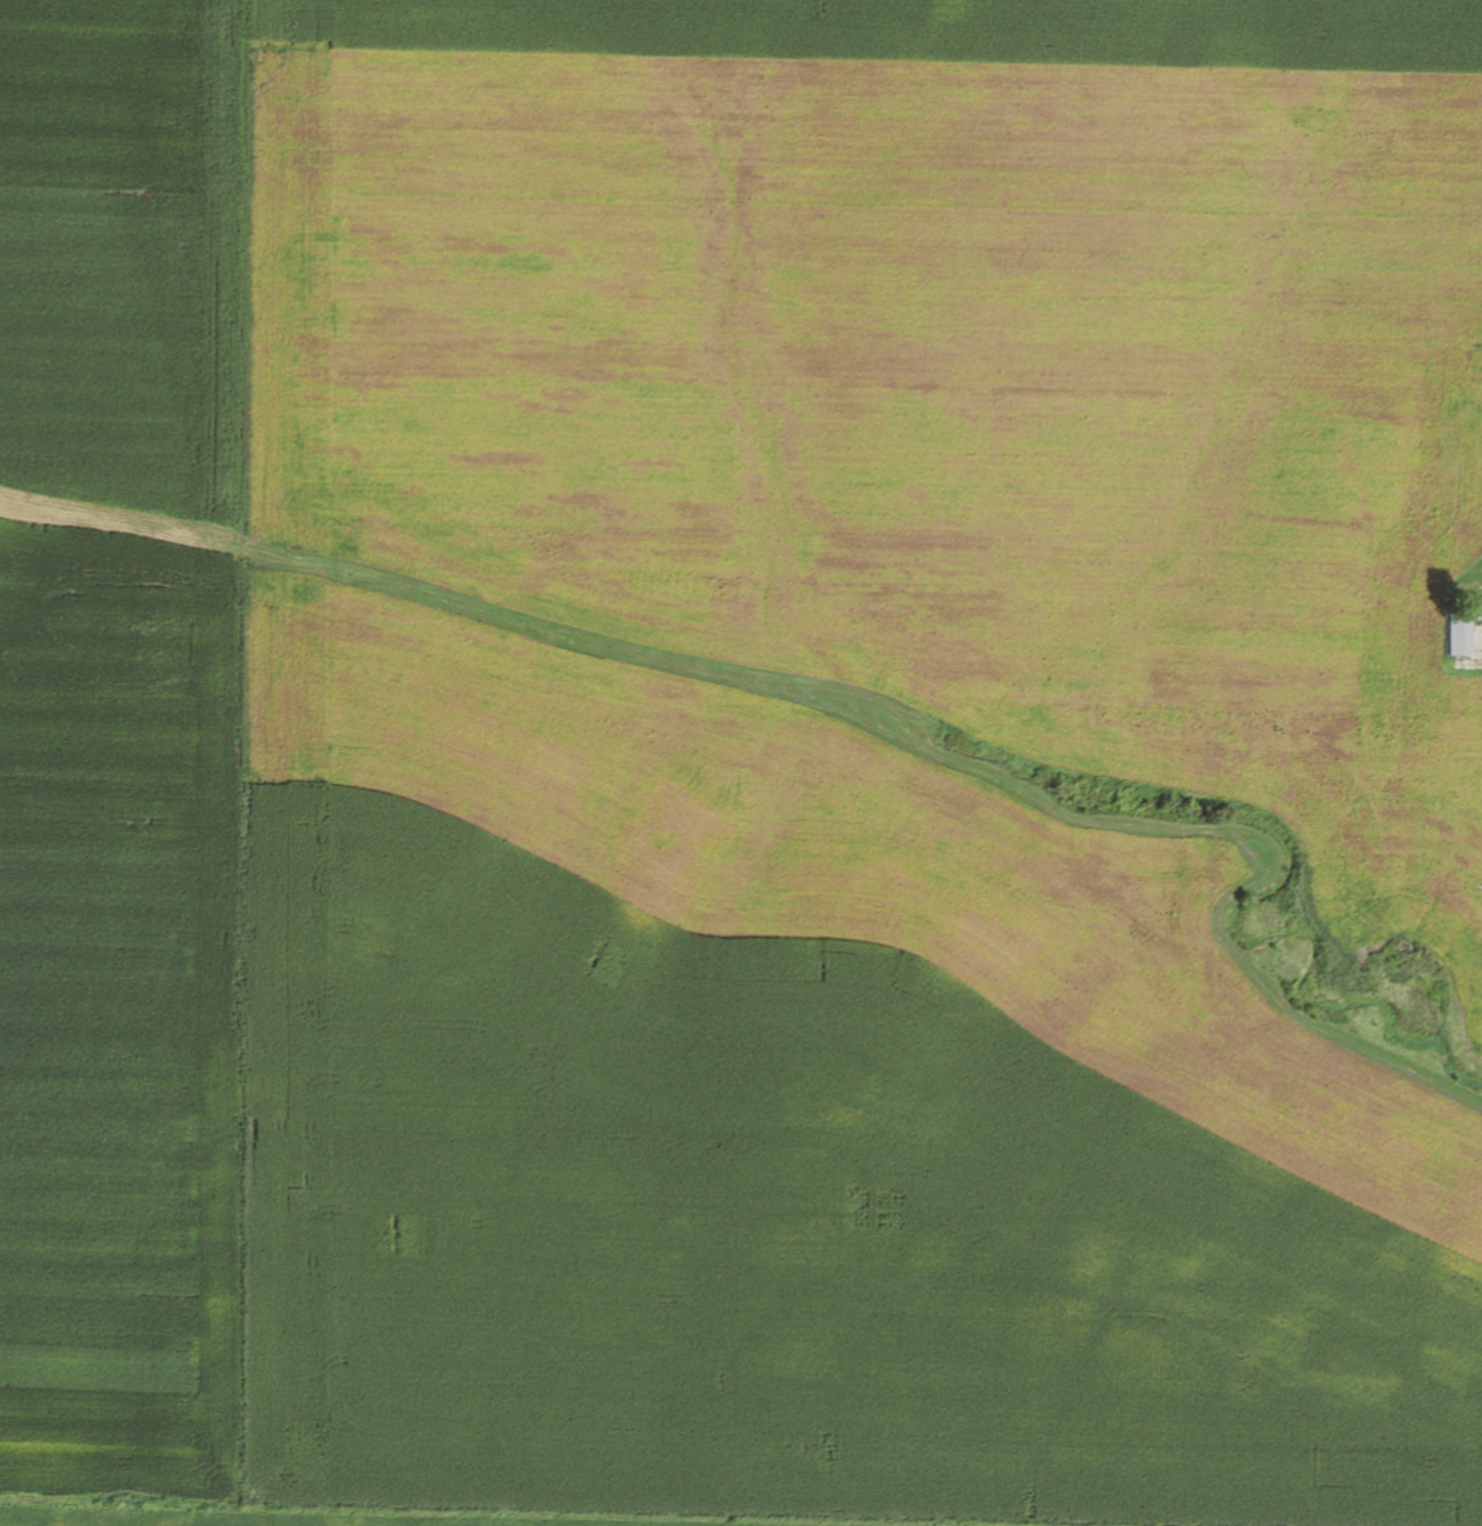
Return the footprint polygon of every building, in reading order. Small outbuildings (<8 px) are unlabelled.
[(1471,613),(1449,613),(1449,655),(1471,655),(1471,613)]
